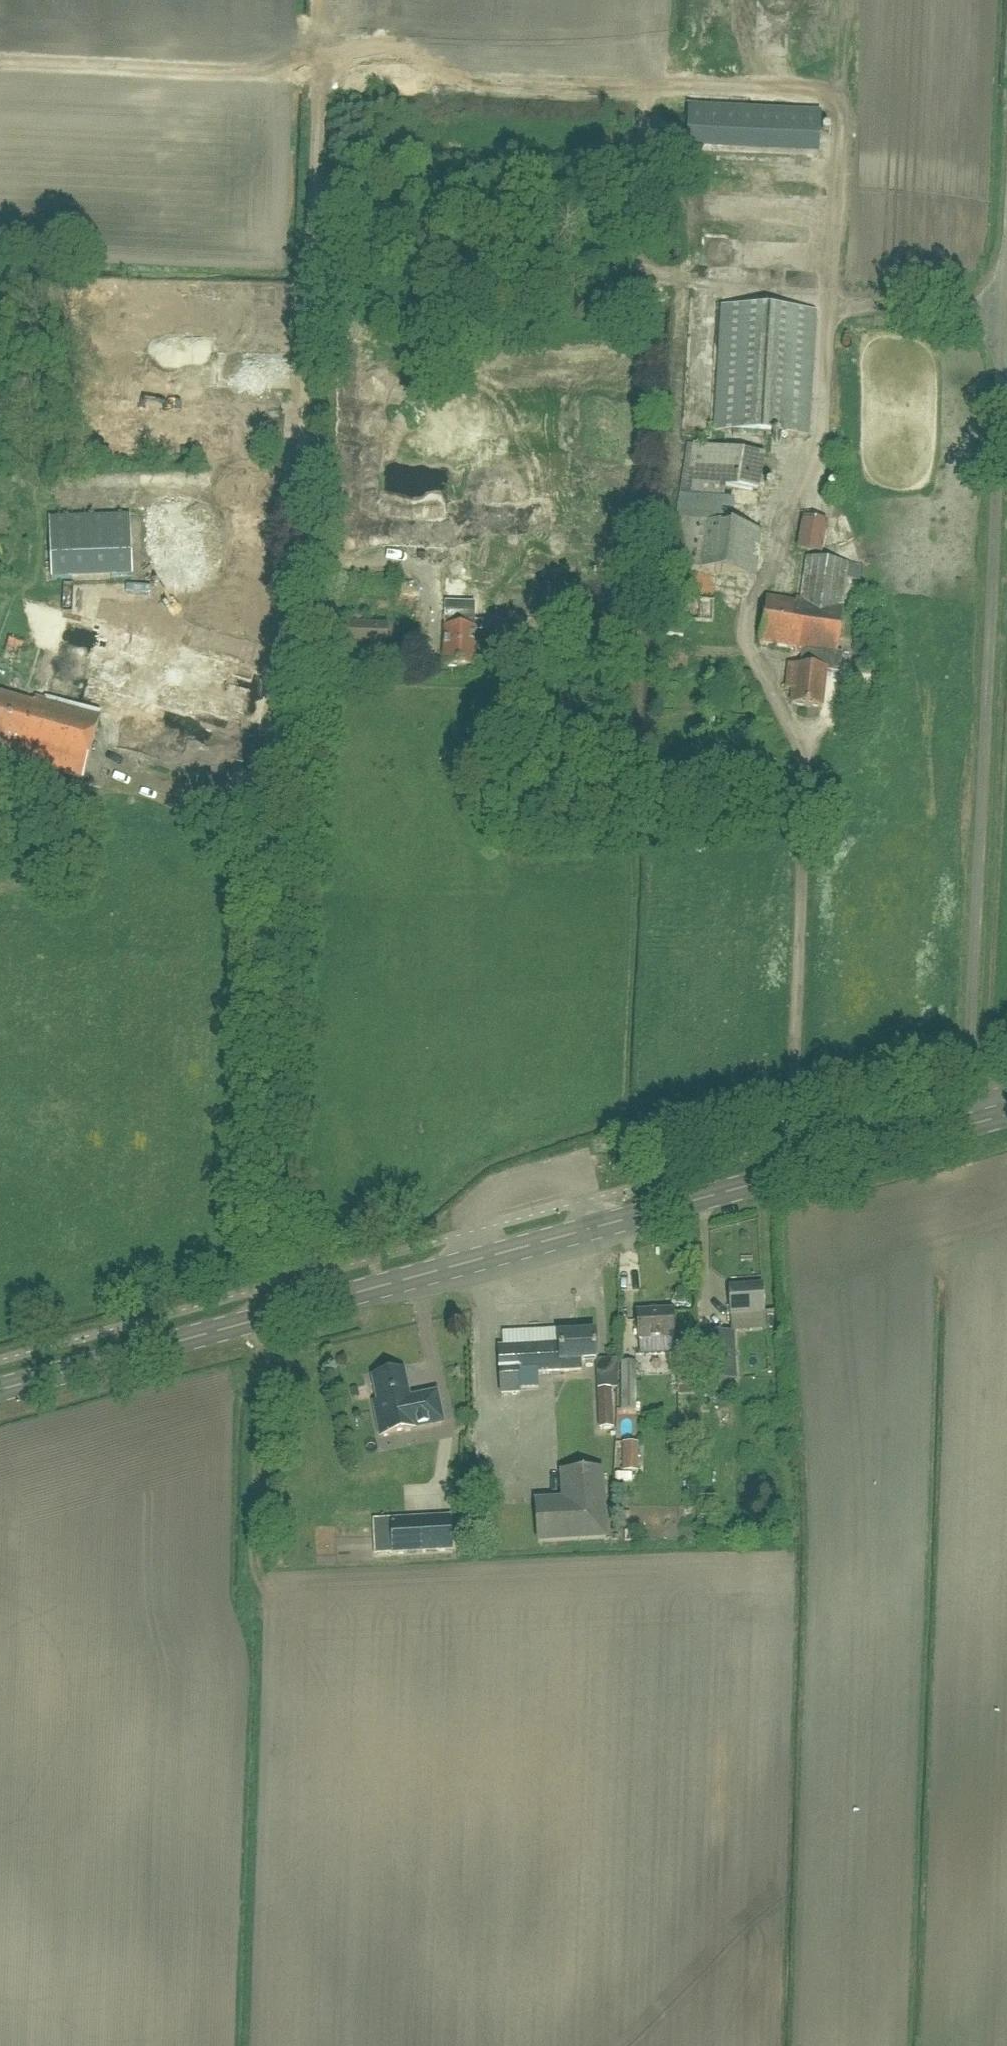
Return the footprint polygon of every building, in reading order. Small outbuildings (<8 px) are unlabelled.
[(812,110),(678,108),(678,152),(811,154),(812,110)] [(807,437),(814,311),(722,305),(715,432),(807,437)] [(440,405),(388,403),(382,534),(412,535),(413,517),(446,519),(446,511),(458,512),(459,495),(445,494),(447,457),(437,457),(440,405)] [(681,493),(758,505),(766,454),(689,443),(681,493)] [(816,556),(823,526),(797,520),(789,550),(816,556)] [(130,521),(110,521),(111,581),(123,581),(132,581),(130,521)] [(755,582),(762,534),(676,521),(669,569),(755,582)] [(71,583),(70,523),(49,523),(51,583),(71,583)] [(577,626),(580,537),(474,534),(473,556),(446,555),(444,615),(445,615),(443,669),(474,670),(475,633),(482,633),(482,623),(577,626)] [(807,600),(801,656),(799,669),(789,668),(786,692),(792,692),(791,707),(822,710),(826,674),(840,676),(842,656),(836,655),(843,608),(842,608),(848,566),(807,558),(801,599),(807,600)] [(807,600),(801,599),(796,599),(795,603),(767,599),(759,646),(795,651),(795,655),(801,656),(807,600)] [(695,623),(713,624),(713,601),(695,600),(695,623)] [(24,762),(23,764),(83,780),(103,712),(123,718),(115,745),(172,761),(179,735),(241,753),(243,745),(257,749),(260,737),(246,733),(263,675),(124,636),(123,640),(68,624),(45,702),(36,699),(34,706),(0,697),(0,748),(0,749),(0,750),(0,755),(24,762)] [(386,653),(387,628),(345,627),(345,652),(386,653)] [(730,1318),(764,1315),(762,1287),(728,1289),(730,1318)] [(671,1312),(637,1314),(639,1342),(640,1357),(673,1355),(672,1341),(673,1341),(671,1312)] [(701,1336),(704,1384),(734,1382),(731,1334),(701,1336)] [(611,1380),(609,1347),(595,1348),(594,1336),(558,1338),(559,1346),(499,1350),(501,1397),(519,1396),(518,1392),(538,1391),(537,1375),(579,1373),(580,1363),(592,1363),(593,1381),(611,1380)] [(677,1406),(685,1405),(685,1397),(694,1396),(691,1350),(673,1351),(677,1406)] [(635,1413),(636,1365),(621,1365),(621,1413),(635,1413)] [(408,1403),(402,1375),(374,1380),(379,1405),(375,1406),(382,1437),(441,1425),(436,1397),(408,1403)] [(596,1432),(611,1432),(611,1392),(596,1392),(596,1432)] [(638,1474),(638,1445),(622,1445),(622,1474),(638,1474)] [(538,1545),(606,1541),(602,1473),(562,1475),(563,1503),(535,1505),(538,1545)] [(392,1554),(451,1551),(450,1520),(390,1523),(392,1554)]
